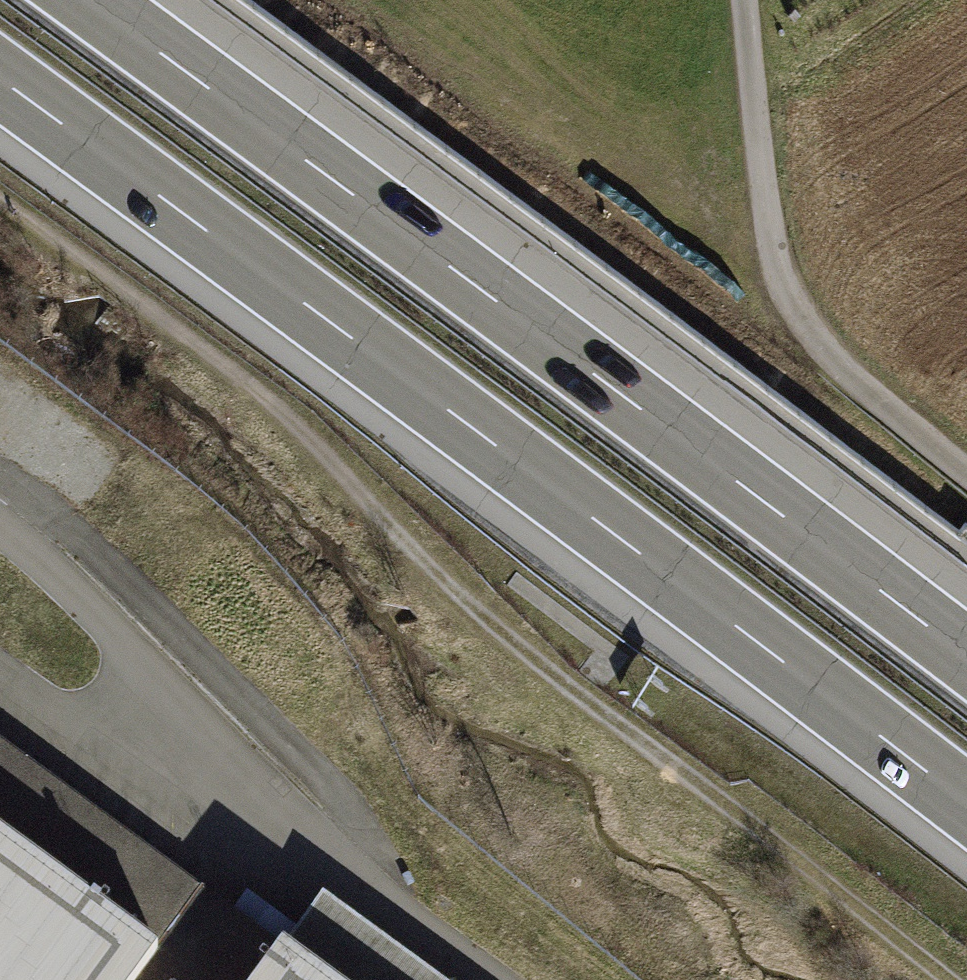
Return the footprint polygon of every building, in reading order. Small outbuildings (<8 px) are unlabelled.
[(282,951),(0,745),(0,979),(260,979),(282,951)] [(260,979),(322,979),(282,951),(260,979)]
